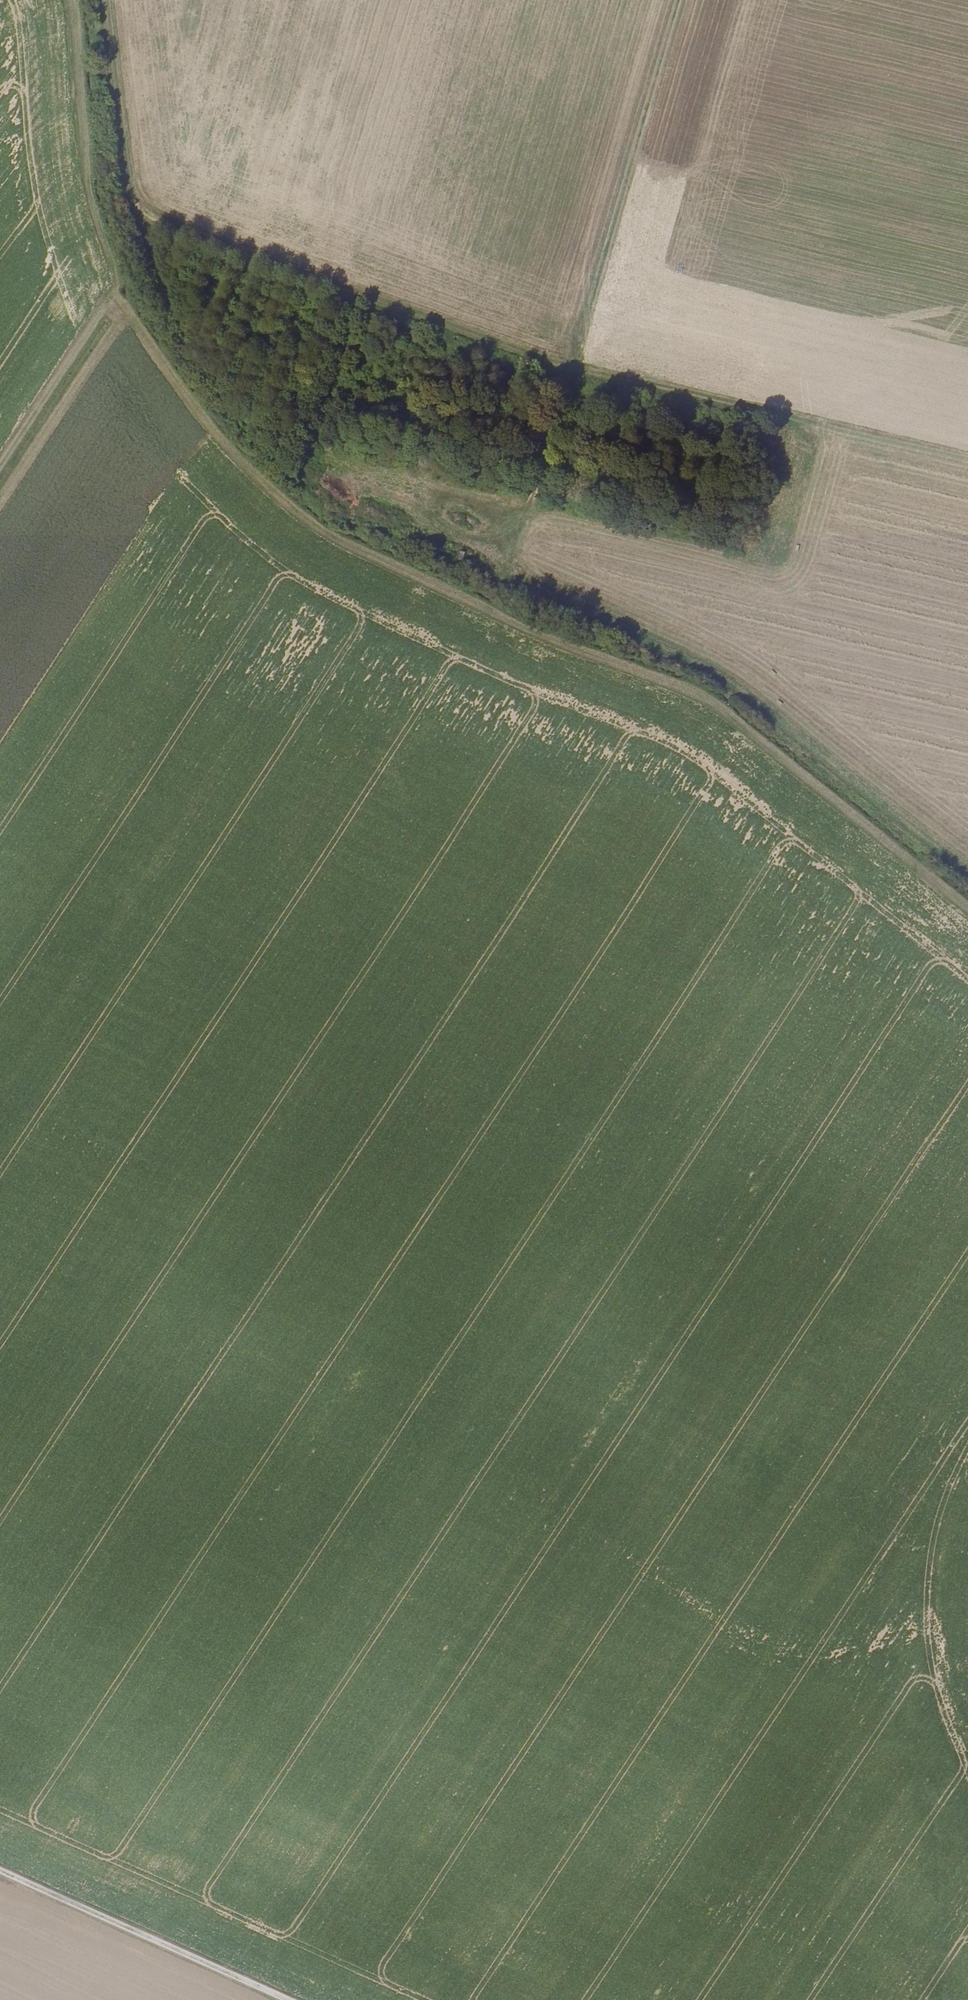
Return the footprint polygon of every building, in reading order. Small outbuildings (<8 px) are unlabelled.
[(467,492),(465,497),(477,501),(479,496),(467,492)]
